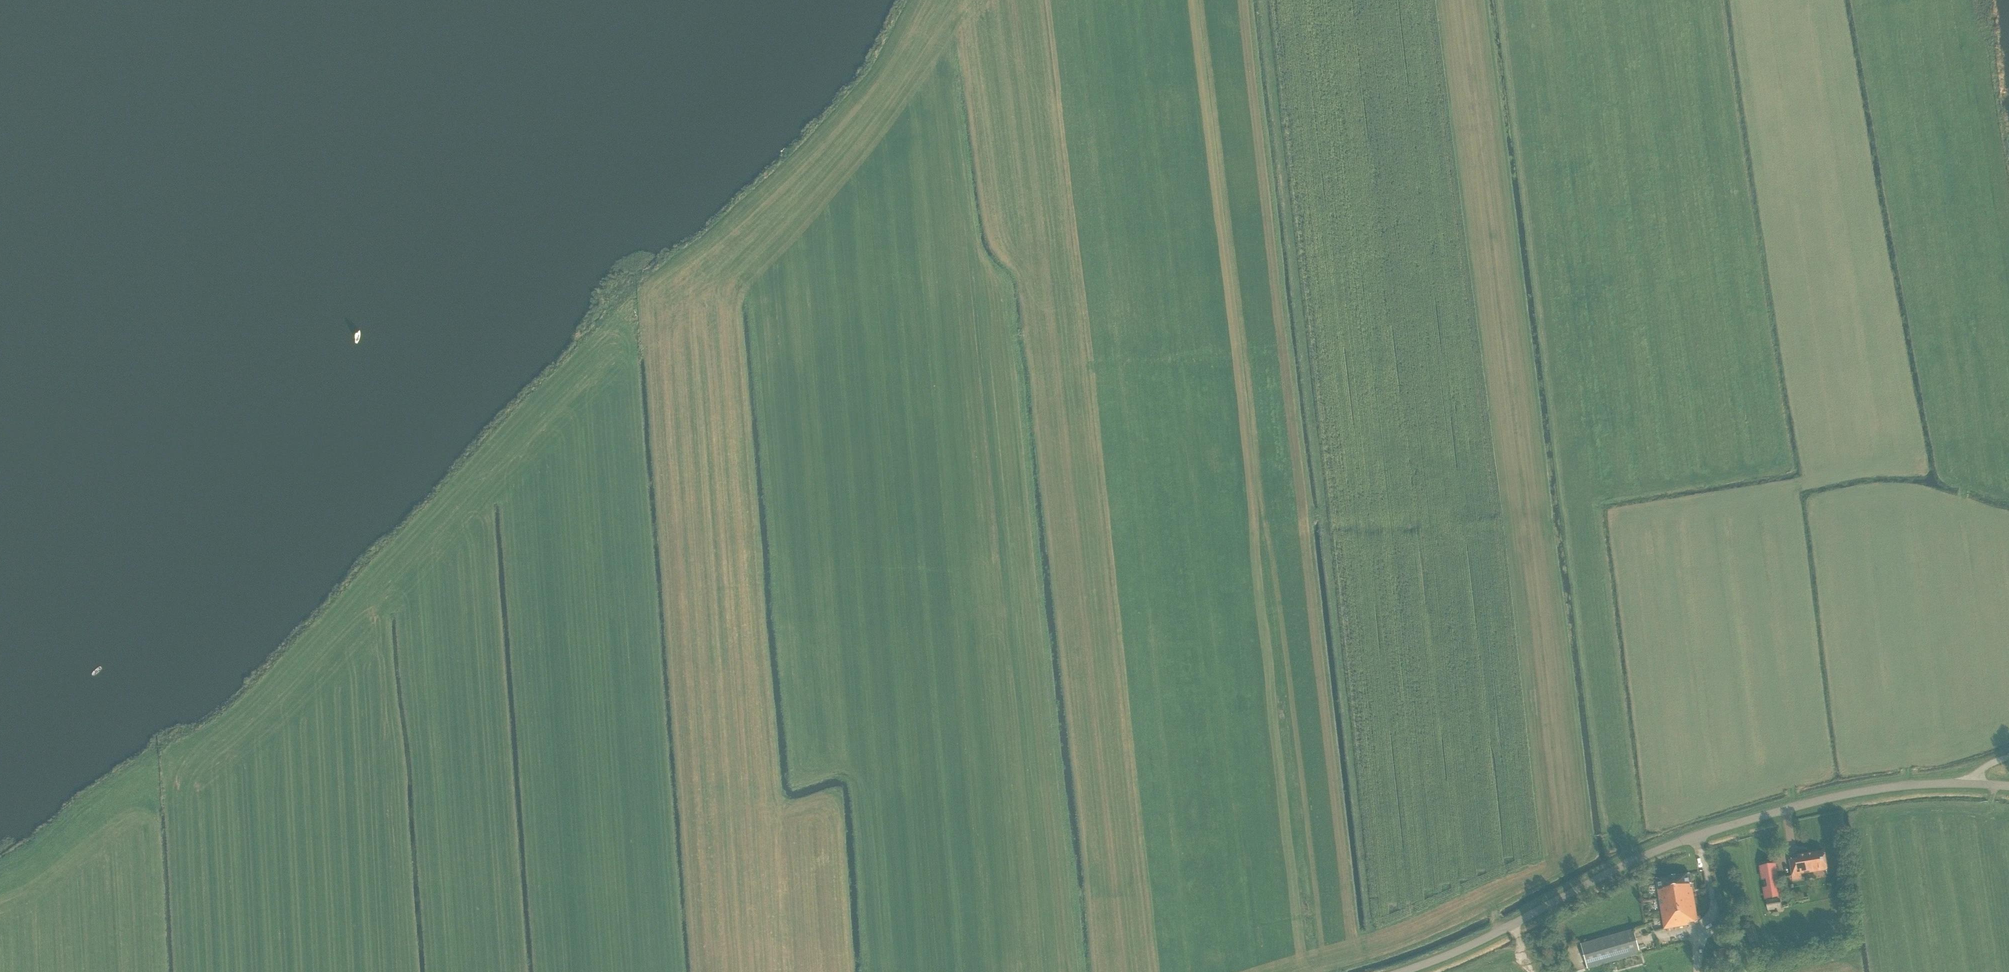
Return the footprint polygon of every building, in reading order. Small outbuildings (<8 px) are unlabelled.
[(1808,855),(1807,854),(1797,856),(1798,859),(1790,860),(1793,879),(1801,878),(1801,873),(1826,869),(1823,851),(1812,853),(1812,854),(1811,854),(1808,855)] [(1780,896),(1775,864),(1760,867),(1763,880),(1766,879),(1768,887),(1764,888),(1766,899),(1780,896)] [(1690,874),(1656,879),(1657,889),(1664,929),(1689,925),(1688,923),(1697,921),(1692,887),(1690,888),(1689,884),(1691,883),(1690,874)] [(1754,924),(1745,927),(1750,943),(1758,940),(1754,924)] [(1588,968),(1640,953),(1633,930),(1581,944),(1588,968)] [(1727,948),(1718,950),(1720,965),(1731,963),(1728,948),(1727,948)]
